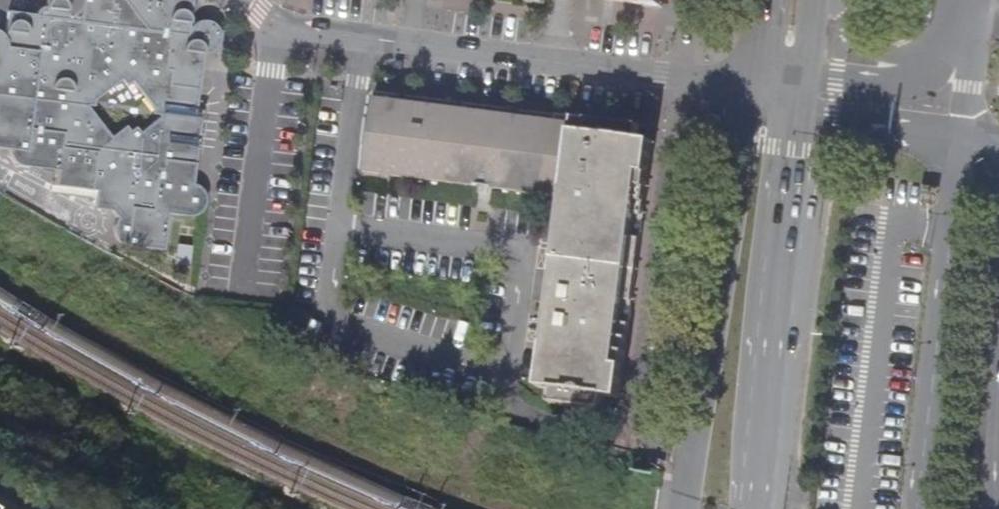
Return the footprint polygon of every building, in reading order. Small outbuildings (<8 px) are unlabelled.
[(218,26),(214,23),(210,21),(206,20),(201,21),(197,22),(191,28),(193,0),(46,0),(46,3),(34,14),(8,10),(6,33),(2,29),(0,28),(0,147),(9,149),(9,154),(12,159),(14,162),(20,165),(25,166),(57,171),(56,185),(95,189),(118,217),(116,224),(114,230),(116,235),(118,240),(122,242),(127,245),(166,251),(170,213),(192,217),(198,215),(202,212),(205,210),(206,208),(207,206),(208,201),(208,197),(207,194),(205,190),(202,187),(199,184),(196,182),(199,150),(197,147),(195,144),(191,143),(188,143),(183,144),(172,132),(173,126),(171,122),(169,119),(166,117),(160,116),(157,118),(141,130),(137,125),(131,130),(127,125),(112,135),(89,105),(122,78),(127,84),(132,81),(135,82),(171,85),(173,91),(174,94),(177,97),(181,99),(187,100),(191,99),(195,97),(200,90),(204,53),(210,52),(215,50),(218,47),(221,42),(222,37),(222,33),(218,26)] [(604,2),(662,8),(663,0),(604,0),(604,2)] [(637,224),(643,225),(646,205),(649,182),(651,161),(654,142),(640,140),(641,127),(413,98),(376,93),(365,174),(564,198),(541,389),(554,391),(553,406),(605,411),(607,398),(621,399),(624,375),(627,353),(630,329),(632,318),(625,317),(625,309),(632,310),(635,287),(639,258),(642,234),(636,233),(637,224)] [(640,140),(654,142),(655,128),(641,127),(640,140)]
